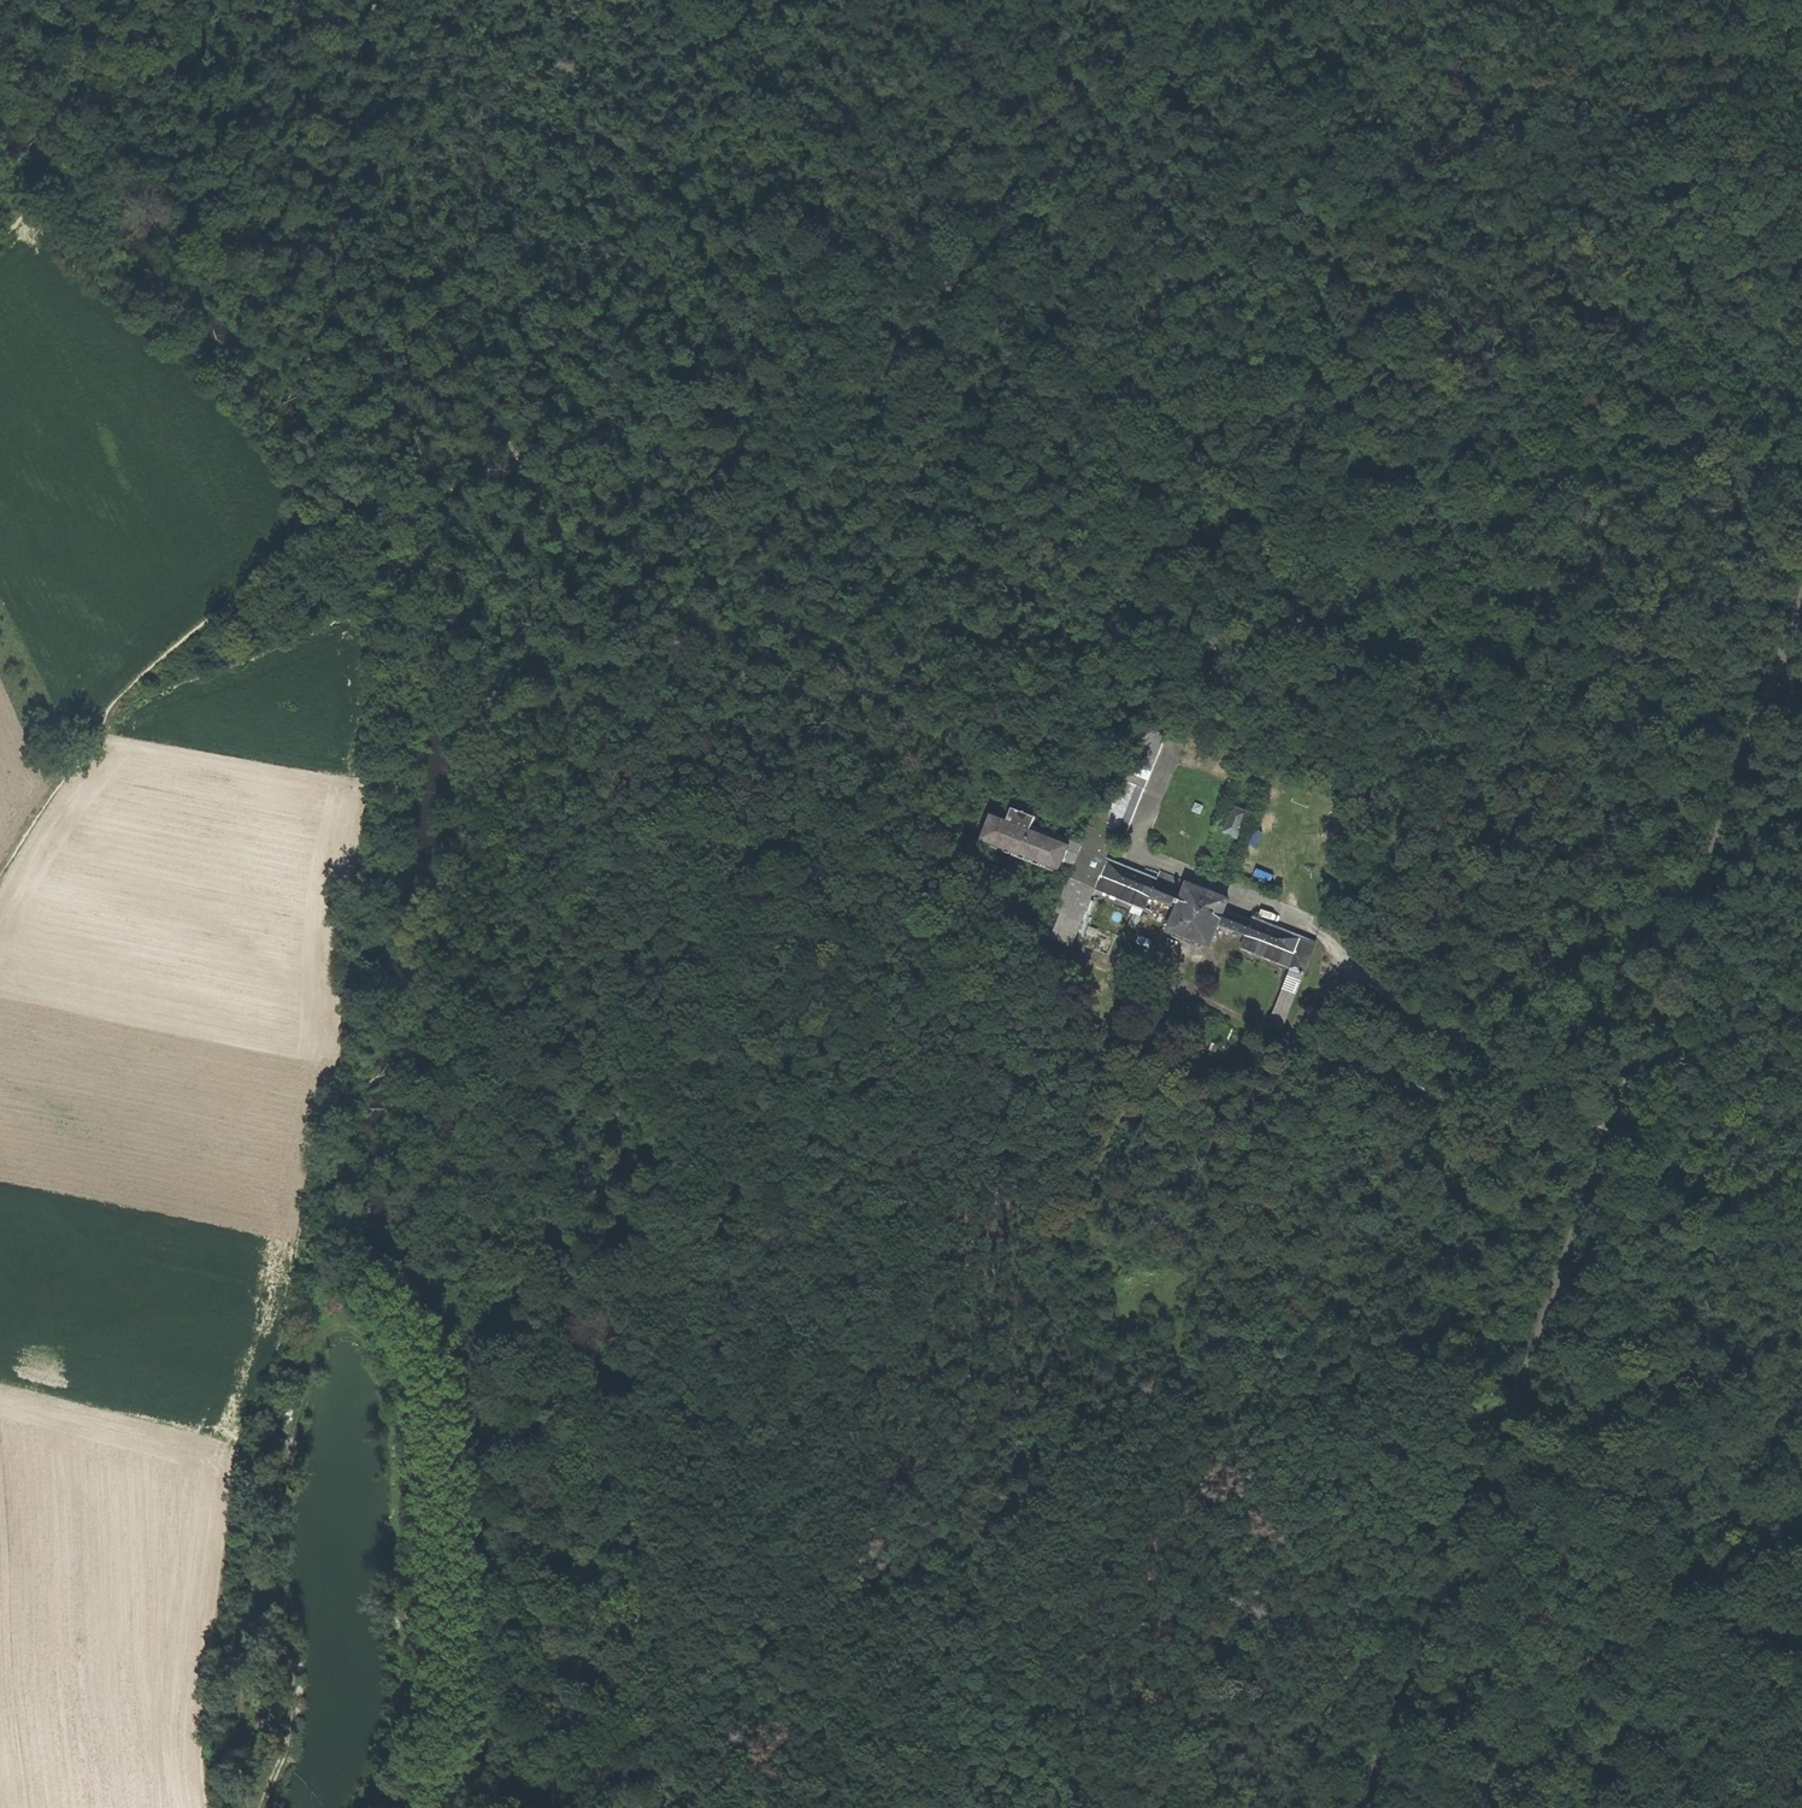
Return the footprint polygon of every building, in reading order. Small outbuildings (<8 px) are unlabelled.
[(1269,1023),(1282,1028),(1317,943),(1254,917),(1251,923),(1224,912),(1230,897),(1164,870),(1160,880),(1105,857),(1112,839),(1123,844),(1171,726),(1149,717),(1115,800),(1101,795),(1079,849),(989,812),(976,843),(1057,876),(1062,862),(1074,866),(1055,911),(1063,914),(1054,937),(1073,945),(1096,888),(1148,909),(1152,898),(1179,909),(1171,929),(1211,946),(1219,926),(1246,937),(1242,948),(1291,969),(1269,1023)] [(1237,770),(1254,778),(1259,768),(1242,760),(1237,770)] [(1255,805),(1238,798),(1226,825),(1243,833),(1255,805)]
